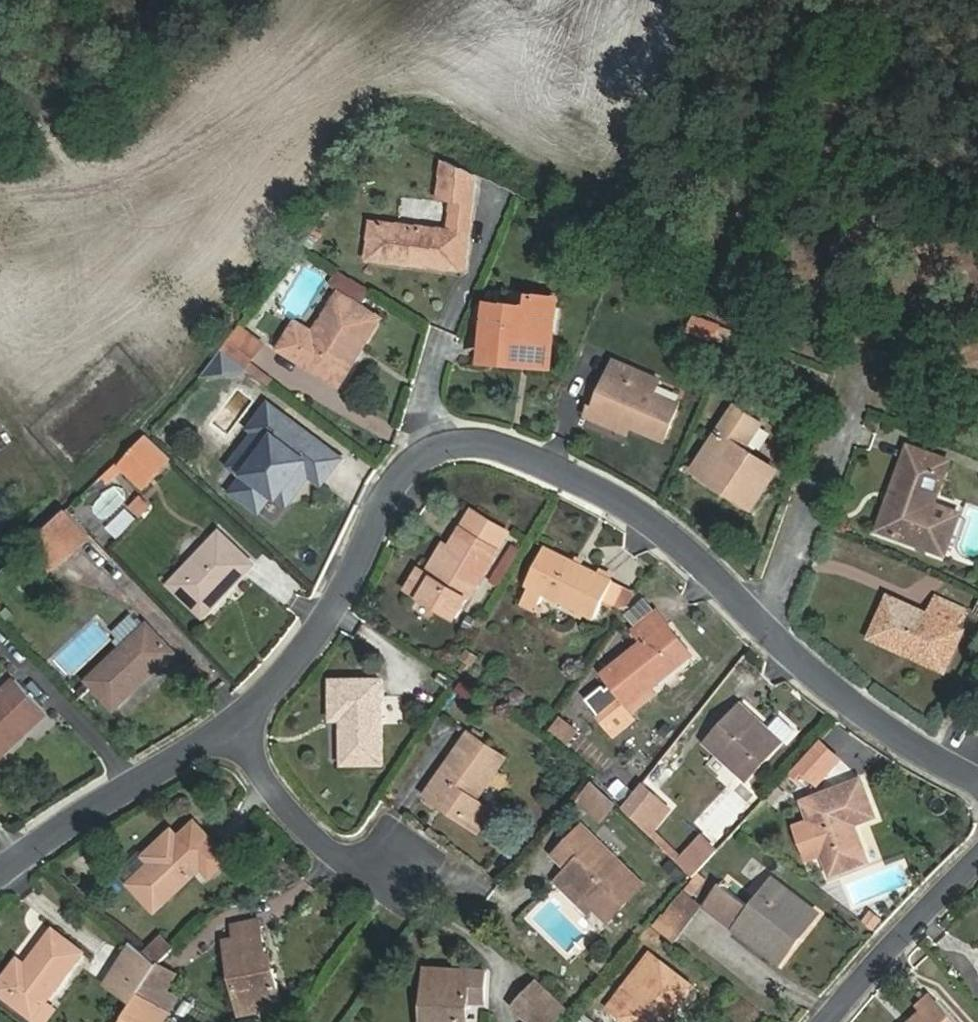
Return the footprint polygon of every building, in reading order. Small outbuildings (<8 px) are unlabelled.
[(445,160),(441,203),(454,204),(473,206),(476,175),(445,160)] [(465,267),(469,231),(372,221),(369,257),(465,267)] [(339,384),(381,315),(340,288),(313,332),(297,321),(281,347),(339,384)] [(523,353),(521,363),(554,366),(560,296),(532,293),(530,307),(486,301),(484,350),(523,353)] [(728,345),(733,326),(692,315),(687,333),(728,345)] [(264,342),(240,325),(222,348),(246,366),(264,342)] [(222,348),(202,374),(248,368),(246,366),(222,348)] [(483,360),(521,363),(523,353),(484,350),(483,360)] [(615,358),(598,403),(596,408),(634,423),(668,438),(681,403),(656,394),(664,376),(615,358)] [(596,408),(598,403),(589,400),(583,415),(630,434),(634,423),(596,408)] [(340,456),(268,402),(250,426),(255,430),(243,445),(257,455),(243,474),(231,490),(258,510),(271,492),(282,500),(296,482),(299,485),(308,473),(321,482),(340,456)] [(742,490),(737,497),(753,508),(779,469),(746,445),(762,422),(738,405),(701,460),(742,490)] [(132,448),(149,464),(162,449),(147,434),(132,448)] [(910,442),(891,490),(903,495),(889,532),(920,545),(953,459),(910,442)] [(243,445),(230,464),(243,474),(257,455),(243,445)] [(144,486),(171,457),(162,449),(149,464),(132,448),(118,462),(125,468),(144,486)] [(696,466),(737,497),(742,490),(701,460),(696,466)] [(104,475),(111,481),(125,468),(118,462),(104,475)] [(299,485),(296,482),(282,500),(286,503),(299,485)] [(109,487),(92,511),(107,521),(124,497),(109,487)] [(903,495),(891,490),(877,527),(889,532),(903,495)] [(149,505),(141,498),(133,506),(141,513),(149,505)] [(920,545),(940,553),(957,514),(936,505),(920,545)] [(60,563),(92,533),(70,508),(37,538),(60,563)] [(431,578),(423,572),(419,569),(407,588),(451,616),(505,533),(475,513),(449,550),(431,578)] [(253,563),(220,532),(172,583),(204,615),(253,563)] [(441,544),(423,572),(431,578),(449,550),(441,544)] [(544,554),(532,550),(512,600),(528,609),(536,590),(596,615),(613,576),(549,548),(544,554)] [(634,623),(652,605),(642,595),(624,614),(634,623)] [(892,621),(883,641),(946,669),(964,628),(958,626),(965,609),(939,597),(931,613),(890,595),(881,616),(892,621)] [(632,701),(654,684),(691,652),(655,609),(633,627),(645,641),(606,674),(625,695),(632,701)] [(75,690),(80,695),(92,683),(115,708),(173,653),(143,621),(140,624),(136,619),(130,613),(112,631),(117,636),(113,640),(120,648),(75,690)] [(872,636),(883,641),(892,621),(881,616),(872,636)] [(466,648),(455,668),(468,675),(479,655),(466,648)] [(384,760),(381,676),(331,679),(333,720),(343,720),(345,762),(384,760)] [(26,732),(21,724),(39,706),(15,680),(0,693),(0,756),(26,732)] [(625,695),(621,698),(633,710),(657,688),(654,684),(632,701),(625,695)] [(637,716),(633,710),(621,698),(601,715),(617,733),(637,716)] [(739,705),(705,741),(748,781),(782,745),(767,731),(739,705)] [(21,724),(26,732),(46,713),(39,706),(21,724)] [(559,714),(549,729),(569,743),(579,728),(559,714)] [(793,733),(778,719),(767,731),(782,745),(793,733)] [(454,802),(449,809),(482,831),(495,809),(478,798),(505,757),(469,732),(433,788),(454,802)] [(817,741),(797,763),(815,780),(835,758),(817,741)] [(668,798),(646,775),(626,801),(644,821),(668,798)] [(860,775),(802,798),(809,817),(821,851),(829,872),(867,859),(854,821),(874,814),(860,775)] [(599,776),(581,793),(604,815),(622,797),(599,776)] [(428,795),(449,809),(454,802),(433,788),(428,795)] [(644,821),(652,829),(676,806),(668,798),(644,821)] [(809,817),(793,823),(806,857),(821,851),(809,817)] [(228,857),(195,820),(179,836),(172,828),(145,854),(153,862),(131,883),(158,909),(204,865),(210,873),(228,857)] [(568,867),(563,872),(595,908),(607,922),(644,885),(584,824),(555,851),(568,867)] [(716,849),(705,839),(683,862),(693,873),(716,849)] [(595,908),(563,872),(554,880),(586,916),(595,908)] [(783,966),(803,941),(791,932),(811,905),(774,875),(749,906),(723,886),(707,908),(783,966)] [(700,902),(681,887),(646,924),(666,939),(700,902)] [(791,932),(803,941),(823,915),(811,905),(791,932)] [(270,971),(268,952),(262,918),(232,924),(235,940),(228,941),(243,1018),(287,1007),(280,969),(270,971)] [(84,952),(56,929),(26,967),(18,959),(0,983),(0,988),(35,1016),(84,952)] [(160,957),(174,944),(162,932),(146,946),(160,957)] [(146,946),(136,939),(111,979),(136,995),(139,990),(157,961),(160,957),(146,946)] [(276,951),(268,952),(270,971),(280,969),(276,951)] [(663,959),(642,987),(629,978),(610,1005),(633,1021),(675,1021),(670,1017),(695,984),(663,959)] [(178,973),(157,961),(139,990),(170,1009),(175,996),(169,992),(178,973)] [(432,1021),(471,1021),(473,999),(488,1001),(490,970),(426,966),(424,1000),(433,1000),(432,1021)] [(534,980),(512,1006),(531,1021),(547,1021),(561,1006),(534,980)] [(172,1010),(170,1009),(139,990),(136,995),(119,1021),(164,1021),(172,1010)] [(937,997),(909,1021),(960,1021),(937,997)] [(433,1000),(424,1000),(422,1021),(432,1021),(433,1000)]
